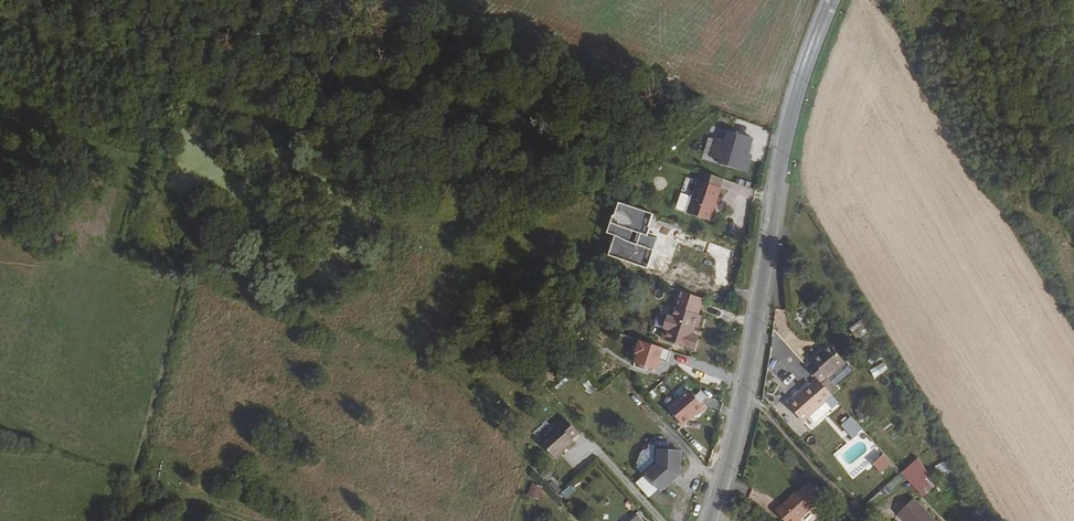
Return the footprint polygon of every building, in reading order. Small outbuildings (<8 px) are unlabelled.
[(705,159),(745,170),(754,138),(724,129),(721,139),(712,136),(705,159)] [(713,222),(724,188),(722,187),(724,178),(706,172),(692,214),(713,222)] [(630,189),(638,194),(644,185),(636,180),(630,189)] [(648,250),(654,230),(652,227),(656,215),(621,204),(616,218),(625,221),(614,258),(652,270),(657,253),(648,250)] [(614,258),(625,221),(616,218),(605,256),(614,258)] [(697,314),(694,313),(700,296),(678,289),(675,298),(679,299),(676,307),(672,306),(668,319),(663,317),(660,327),(663,328),(659,339),(690,348),(693,338),(687,336),(690,326),(692,327),(697,314)] [(713,308),(712,317),(721,318),(722,309),(713,308)] [(861,319),(854,327),(860,333),(867,325),(861,319)] [(817,374),(840,352),(825,335),(807,351),(809,353),(803,358),(813,370),(817,374)] [(828,387),(817,374),(813,370),(786,395),(801,412),(828,387)] [(589,380),(583,383),(588,394),(595,391),(589,380)] [(704,407),(689,390),(687,392),(702,410),(704,407)] [(695,415),(702,410),(687,392),(669,408),(683,424),(694,414),(695,415)] [(568,423),(542,447),(556,463),(576,445),(572,442),(578,436),(568,423)] [(869,447),(874,443),(865,433),(860,438),(869,447)] [(892,438),(904,456),(911,451),(899,433),(892,438)] [(640,468),(656,463),(661,450),(657,449),(652,461),(639,465),(640,468)] [(673,474),(679,457),(661,450),(656,463),(640,468),(648,487),(671,479),(673,474)] [(649,490),(674,481),(682,458),(679,457),(673,474),(671,479),(648,487),(649,490)] [(923,498),(939,484),(916,459),(901,473),(923,498)] [(934,467),(938,476),(951,469),(946,460),(934,467)] [(881,488),(901,474),(892,462),(877,473),(882,480),(869,489),(867,486),(855,494),(863,505),(883,490),(881,488)] [(850,474),(862,473),(861,463),(849,464),(850,474)] [(772,505),(786,520),(800,520),(801,520),(794,513),(818,491),(805,476),(772,505)] [(531,482),(528,490),(539,495),(543,487),(531,482)] [(561,497),(572,487),(568,482),(556,492),(561,497)] [(883,500),(892,493),(887,486),(877,494),(883,500)] [(893,494),(876,511),(885,520),(907,520),(912,516),(893,494)]
